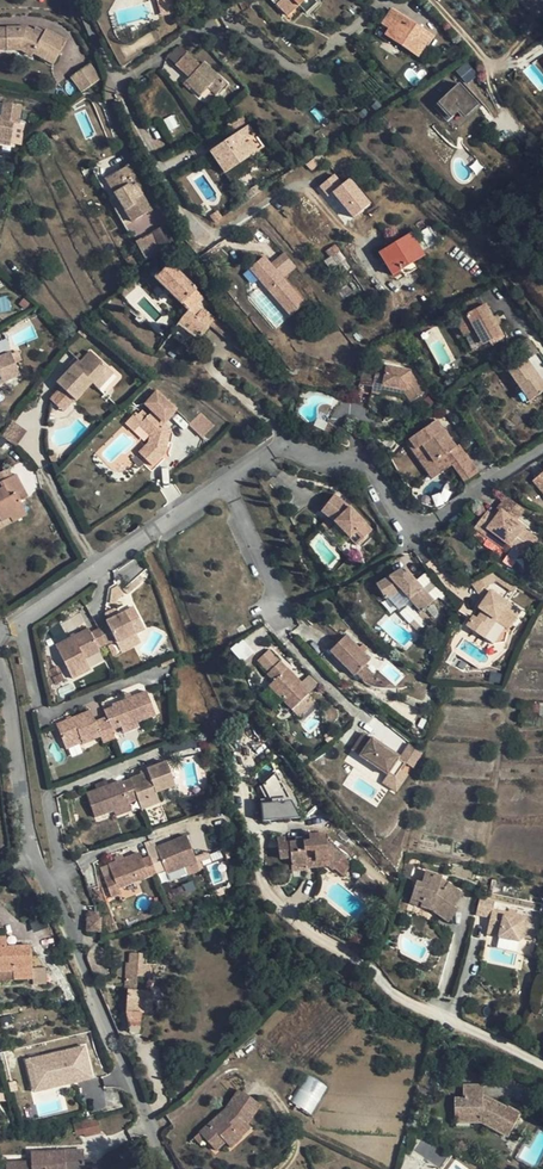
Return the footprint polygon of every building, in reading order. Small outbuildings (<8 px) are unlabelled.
[(287,16),(299,5),(305,12),(317,1),(316,0),(273,0),(287,16)] [(528,12),(540,4),(537,0),(519,0),(528,12)] [(417,55),(430,36),(391,10),(382,24),(389,29),(386,33),(417,55)] [(36,25),(34,29),(43,34),(45,31),(36,25)] [(34,29),(27,26),(6,26),(6,28),(0,28),(0,37),(6,38),(6,49),(6,50),(21,50),(31,56),(33,53),(54,64),(67,39),(47,28),(45,31),(43,34),(34,29)] [(182,45),(168,56),(175,63),(181,57),(186,52),(187,51),(182,45)] [(191,66),(185,73),(189,76),(185,82),(200,94),(209,87),(215,94),(226,83),(205,62),(201,66),(186,52),(181,57),(191,66)] [(191,66),(181,57),(175,63),(185,73),(191,66)] [(467,63),(457,69),(464,82),(475,75),(467,63)] [(89,86),(101,78),(90,64),(71,76),(82,92),(89,86)] [(479,106),(460,85),(439,104),(458,125),(479,106)] [(0,119),(0,142),(12,144),(15,122),(20,123),(24,105),(5,102),(1,119),(0,119)] [(216,147),(231,168),(262,146),(248,126),(249,125),(242,115),(228,124),(235,134),(216,147)] [(231,168),(216,147),(210,151),(225,172),(231,168)] [(153,209),(142,192),(137,185),(139,183),(129,165),(106,179),(132,222),(153,209)] [(349,176),(342,182),(335,173),(319,186),(327,196),(332,192),(353,217),(371,203),(349,176)] [(154,232),(143,239),(149,251),(161,245),(154,232)] [(410,234),(379,252),(392,275),(423,255),(410,234)] [(350,268),(335,244),(326,251),(331,256),(337,265),(342,273),(350,268)] [(248,268),(289,315),(305,300),(285,278),(297,267),(283,251),(271,262),(263,254),(248,268)] [(331,269),(337,265),(331,256),(325,260),(331,269)] [(215,319),(214,317),(203,307),(207,302),(194,289),(200,284),(175,258),(155,277),(187,310),(178,323),(199,339),(211,324),(215,319)] [(135,287),(130,282),(119,291),(123,296),(135,287)] [(455,315),(465,334),(476,328),(490,335),(500,329),(497,324),(493,315),(485,301),(455,315)] [(498,312),(493,315),(497,324),(502,321),(498,312)] [(461,335),(465,334),(455,315),(451,318),(461,335)] [(502,333),(500,329),(490,335),(476,328),(465,334),(473,348),(502,333)] [(523,331),(517,336),(525,350),(532,345),(523,331)] [(10,351),(7,340),(0,342),(0,353),(10,351)] [(85,359),(104,374),(112,366),(94,349),(85,359)] [(534,381),(539,377),(522,352),(504,364),(513,380),(517,378),(527,394),(538,386),(534,381)] [(4,385),(3,382),(19,376),(17,371),(13,361),(10,355),(0,359),(0,386),(4,385)] [(85,359),(82,357),(76,362),(79,365),(85,359)] [(19,358),(13,361),(17,371),(23,368),(19,358)] [(104,374),(85,359),(79,365),(76,362),(60,381),(62,383),(75,394),(76,396),(84,388),(86,390),(95,381),(96,382),(104,374)] [(374,385),(385,388),(386,383),(407,387),(407,392),(413,400),(426,391),(411,369),(378,363),(374,385)] [(104,374),(109,379),(117,371),(112,366),(104,374)] [(109,379),(104,374),(96,382),(102,386),(109,379)] [(539,377),(534,381),(538,386),(542,383),(539,377)] [(523,397),(527,394),(517,378),(513,380),(512,381),(523,397)] [(75,394),(62,383),(50,395),(63,407),(75,394)] [(407,387),(386,383),(385,388),(407,392),(407,387)] [(78,398),(86,390),(84,388),(76,396),(78,398)] [(172,430),(150,412),(149,413),(143,409),(136,417),(141,422),(152,432),(150,442),(141,451),(155,462),(166,450),(172,430)] [(150,412),(172,430),(173,426),(152,410),(150,412)] [(189,424),(201,437),(214,426),(201,412),(189,424)] [(438,430),(442,427),(434,416),(407,434),(414,445),(420,441),(431,457),(438,453),(445,464),(462,453),(456,443),(454,444),(445,431),(441,434),(438,430)] [(135,428),(141,422),(136,417),(130,423),(135,428)] [(0,437),(0,441),(13,450),(23,434),(9,424),(0,437)] [(427,476),(445,464),(438,453),(431,457),(420,441),(414,445),(407,434),(402,437),(427,476)] [(463,455),(449,464),(459,480),(473,470),(463,455)] [(22,498),(19,491),(26,487),(19,471),(3,478),(5,484),(0,487),(0,520),(5,518),(7,524),(30,512),(22,498)] [(538,476),(532,481),(542,494),(542,482),(538,476)] [(30,494),(26,487),(19,491),(22,498),(30,494)] [(523,508),(507,495),(502,502),(519,514),(523,508)] [(352,511),(333,497),(320,512),(326,517),(318,528),(325,534),(333,522),(334,523),(356,545),(372,530),(352,511)] [(519,514),(502,502),(499,506),(515,518),(519,514)] [(486,528),(506,544),(521,555),(533,539),(518,528),(520,525),(497,508),(491,515),(485,511),(473,526),(482,532),(486,528)] [(502,548),(506,544),(486,528),(482,532),(502,548)] [(402,567),(376,585),(386,600),(389,597),(400,590),(411,602),(421,612),(434,600),(402,567)] [(475,578),(471,580),(483,595),(486,600),(492,592),(486,583),(481,586),(475,578)] [(411,602),(400,590),(389,597),(401,611),(411,602)] [(493,591),(492,592),(486,600),(480,608),(483,610),(478,617),(476,616),(469,626),(486,638),(498,621),(502,616),(513,624),(521,611),(493,591)] [(476,605),(480,608),(486,600),(483,595),(476,605)] [(64,668),(83,659),(98,653),(96,646),(104,643),(106,644),(116,640),(117,642),(135,634),(125,613),(105,622),(108,628),(91,635),(88,630),(55,645),(64,668)] [(509,629),(513,624),(502,616),(498,621),(509,629)] [(365,667),(366,667),(372,661),(346,636),(340,642),(365,667)] [(241,661),(253,652),(242,639),(231,648),(241,661)] [(365,667),(340,642),(331,651),(356,677),(366,667),(365,667)] [(101,659),(98,653),(83,659),(85,665),(101,659)] [(278,658),(266,669),(272,676),(270,678),(283,692),(279,695),(288,706),(306,691),(283,665),(284,664),(278,658)] [(283,692),(270,678),(266,681),(279,695),(283,692)] [(120,729),(120,730),(138,723),(155,716),(146,692),(113,706),(114,709),(105,713),(107,720),(111,731),(120,729)] [(520,712),(539,711),(538,703),(520,704),(520,712)] [(115,741),(111,731),(107,720),(95,724),(90,712),(56,726),(63,747),(81,740),(83,745),(100,738),(103,745),(115,741)] [(140,727),(138,723),(120,730),(122,734),(140,727)] [(350,753),(357,759),(370,743),(364,737),(350,753)] [(65,752),(83,745),(81,740),(63,747),(65,752)] [(372,742),(370,743),(357,759),(356,760),(382,782),(383,781),(396,765),(398,763),(372,742)] [(137,801),(138,803),(157,797),(156,794),(175,787),(166,762),(147,770),(148,773),(130,780),(131,782),(123,785),(122,783),(86,797),(94,820),(113,814),(129,808),(128,805),(137,801)] [(403,771),(396,765),(383,781),(389,787),(403,771)] [(264,799),(261,800),(263,821),(296,817),(294,798),(281,799),(279,776),(262,778),(264,799)] [(159,802),(157,797),(138,803),(141,809),(159,802)] [(130,812),(129,808),(113,814),(115,817),(130,812)] [(303,839),(302,837),(294,837),(295,841),(285,841),(277,841),(279,858),(290,857),(291,863),(295,866),(305,865),(305,867),(328,865),(332,868),(335,866),(343,873),(352,862),(326,841),(325,832),(308,834),(309,839),(303,839)] [(200,863),(187,836),(158,849),(169,875),(200,863)] [(158,875),(148,852),(109,869),(113,879),(104,882),(112,902),(121,898),(119,892),(158,875)] [(341,875),(343,873),(335,866),(332,868),(341,875)] [(463,892),(446,882),(443,887),(439,884),(440,878),(441,876),(425,871),(421,882),(416,880),(411,898),(421,901),(419,906),(431,910),(448,922),(458,908),(454,906),(463,892)] [(487,909),(492,910),(492,909),(508,913),(509,909),(510,905),(479,898),(476,914),(485,917),(487,909)] [(500,926),(499,933),(498,938),(520,943),(522,936),(531,939),(536,919),(508,913),(492,909),(492,910),(490,918),(489,923),(500,926)] [(101,919),(89,919),(90,932),(102,931),(101,919)] [(500,926),(489,923),(487,930),(499,933),(500,926)] [(499,933),(487,930),(485,937),(498,940),(498,938),(499,933)] [(31,946),(6,947),(5,938),(0,938),(0,972),(13,971),(31,970),(31,946)] [(142,954),(129,953),(128,962),(126,963),(124,989),(128,989),(126,1012),(129,1031),(139,1033),(141,1012),(150,1013),(152,992),(136,990),(137,976),(148,977),(149,965),(141,964),(142,954)] [(32,979),(31,970),(13,971),(13,980),(32,979)] [(87,1044),(24,1059),(32,1093),(95,1078),(87,1044)] [(326,1087),(305,1075),(289,1101),(310,1114),(326,1087)] [(454,1097),(454,1116),(465,1116),(465,1122),(481,1122),(508,1136),(520,1113),(508,1107),(507,1109),(483,1096),(482,1085),(463,1085),(462,1097),(454,1097)] [(230,1147),(241,1137),(233,1128),(241,1118),(247,1123),(260,1105),(238,1089),(225,1107),(198,1131),(199,1133),(204,1137),(216,1151),(225,1142),(230,1147)] [(73,1122),(76,1137),(101,1132),(98,1117),(73,1122)] [(251,1128),(247,1123),(241,1118),(233,1128),(241,1137),(251,1128)] [(199,1142),(204,1137),(199,1133),(194,1137),(199,1142)] [(84,1160),(83,1151),(30,1153),(31,1163),(31,1167),(31,1168),(84,1168),(84,1160)]
